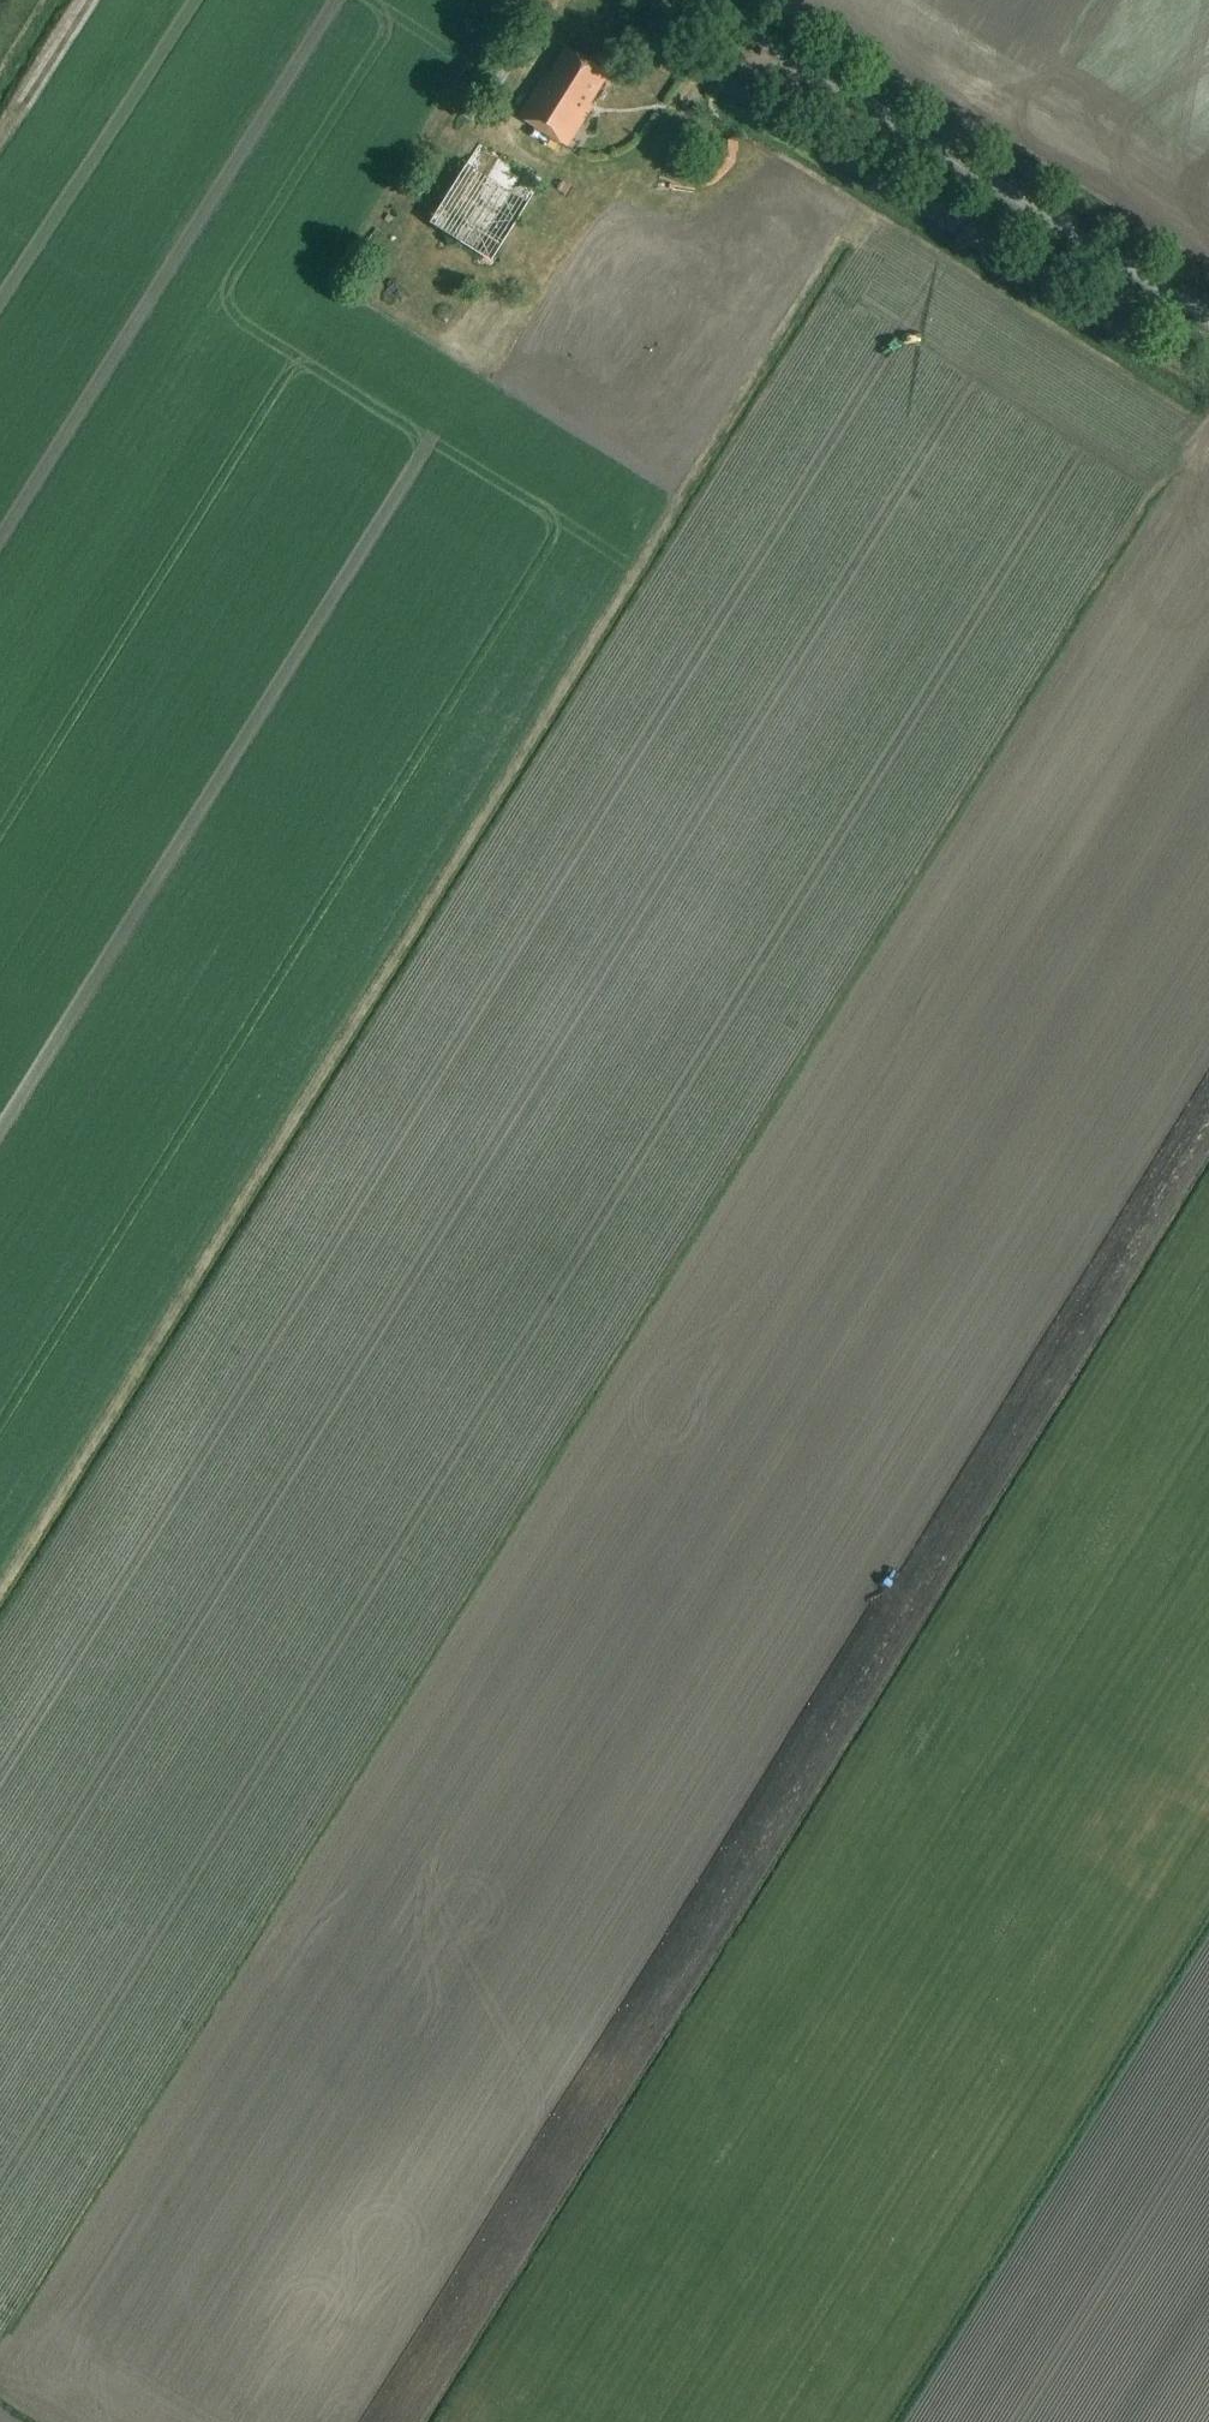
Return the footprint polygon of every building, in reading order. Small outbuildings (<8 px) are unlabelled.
[(549,82),(546,80),(522,119),(569,148),(593,109),(590,107),(609,75),(568,50),(549,82)] [(514,71),(521,60),(512,54),(505,66),(514,71)] [(497,265),(545,188),(481,148),(433,225),(497,265)]
